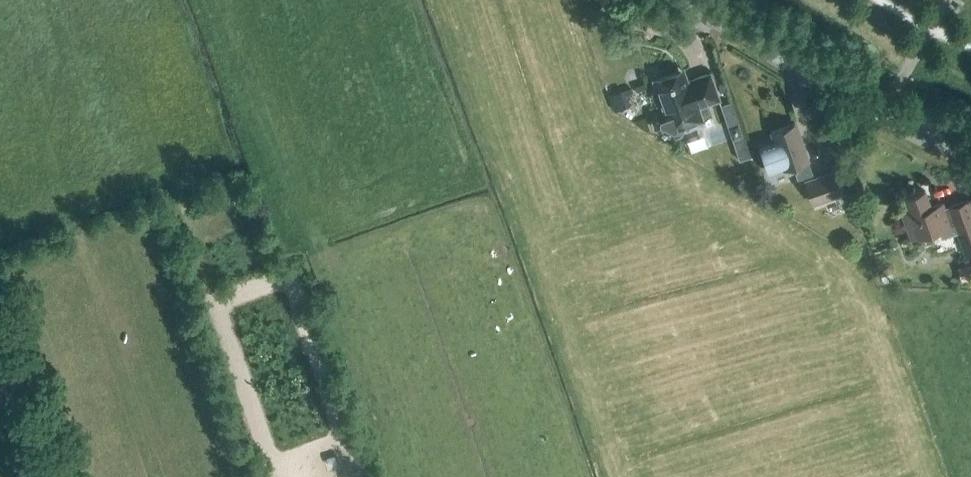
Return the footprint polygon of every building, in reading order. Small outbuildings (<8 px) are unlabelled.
[(655,112),(652,119),(655,128),(674,136),(682,133),(686,125),(702,119),(700,115),(710,111),(707,103),(720,98),(710,72),(688,80),(684,68),(654,79),(664,109),(655,112)] [(618,108),(634,102),(628,86),(612,93),(618,108)] [(738,97),(726,101),(744,157),(755,154),(738,97)] [(776,142),(761,147),(769,170),(784,165),(785,167),(795,164),(799,176),(812,172),(795,122),(772,130),(776,142)] [(846,192),(837,167),(804,179),(813,203),(846,192)] [(905,196),(909,209),(901,211),(910,234),(936,226),(943,236),(957,230),(967,253),(970,251),(970,203),(968,196),(931,205),(926,189),(905,196)] [(957,267),(962,280),(970,277),(970,261),(957,267)]
